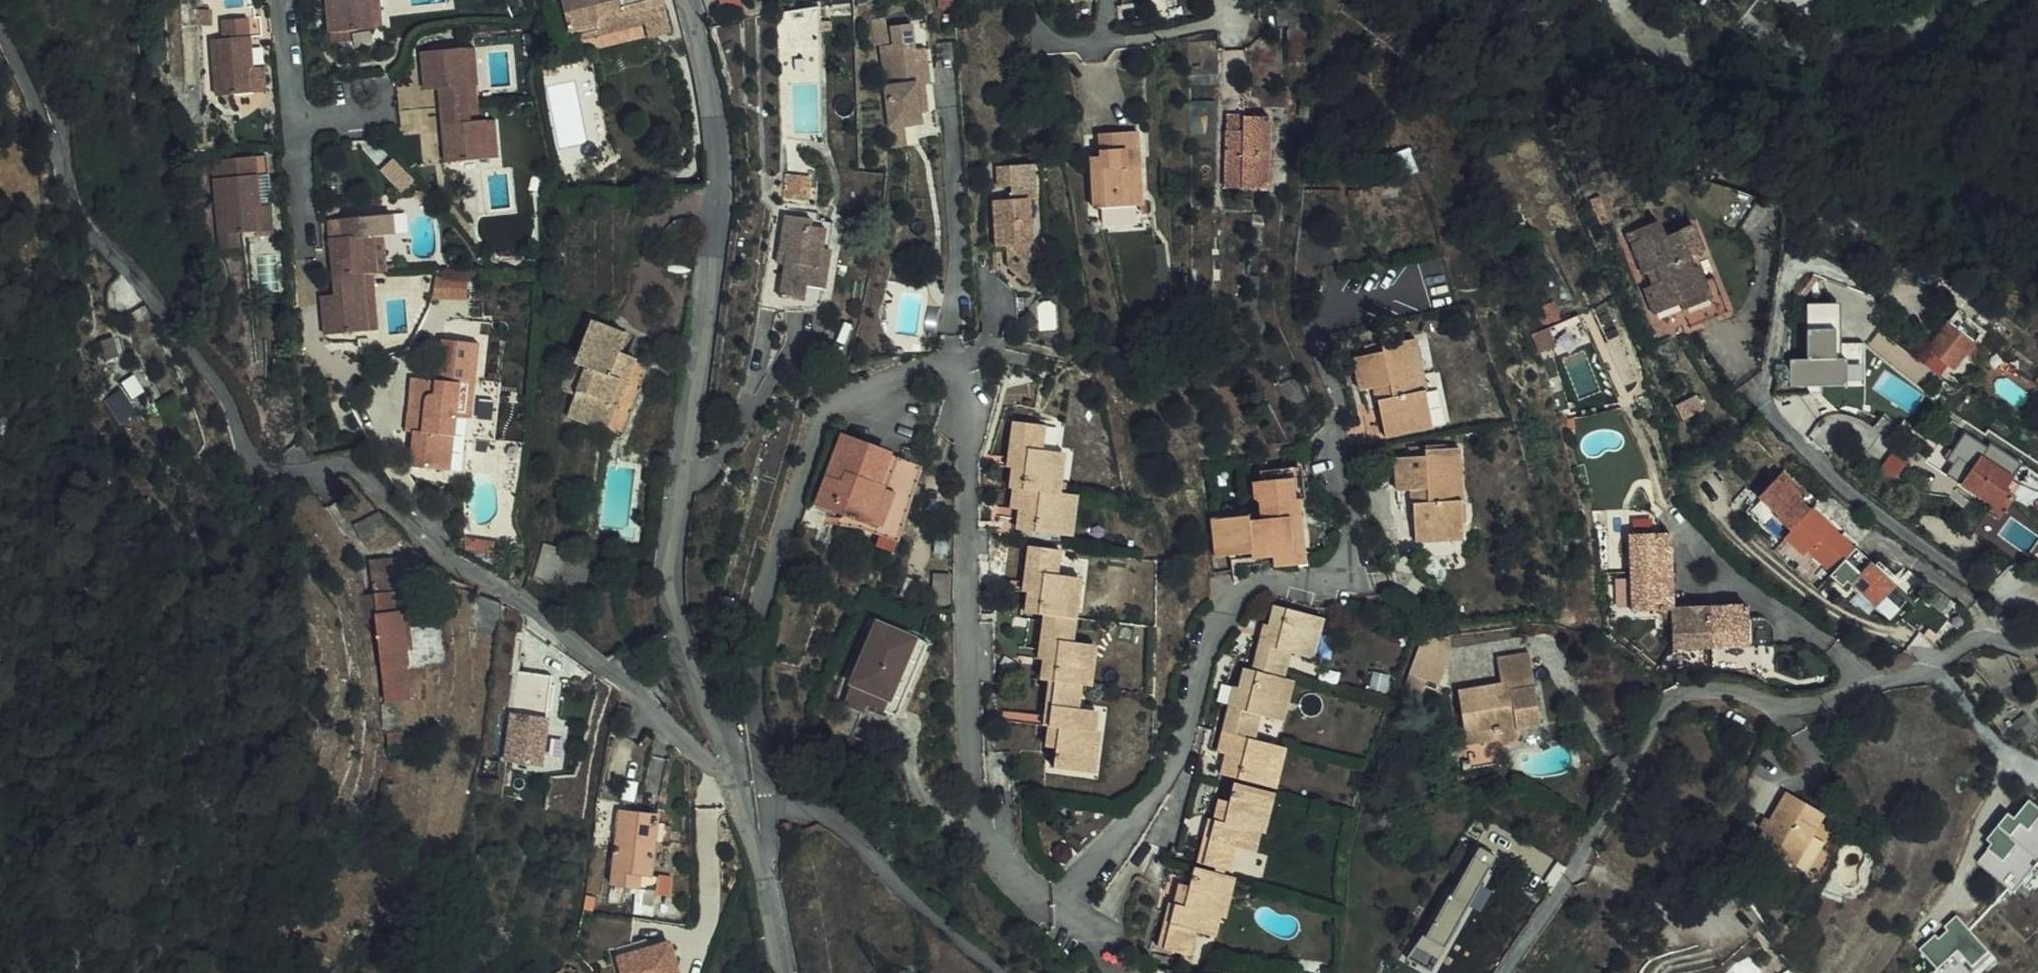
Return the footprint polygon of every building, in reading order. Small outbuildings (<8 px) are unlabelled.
[(317,45),(360,40),(356,3),(351,4),(341,4),(341,0),(309,0),(309,8),(313,8),(317,45)] [(574,36),(579,51),(654,31),(650,17),(669,12),(665,0),(564,0),(574,36)] [(356,3),(360,40),(371,39),(368,2),(356,3)] [(785,25),(799,24),(799,31),(821,30),(819,6),(783,9),(785,25)] [(877,44),(892,42),(888,17),(873,20),(877,44)] [(885,125),(886,144),(906,143),(904,124),(910,123),(910,120),(909,110),(920,109),(929,108),(928,80),(918,81),(916,61),(913,22),(894,24),(896,49),(885,50),(891,124),(885,125)] [(236,31),(237,51),(248,50),(246,30),(236,31)] [(210,33),(211,53),(237,51),(236,31),(210,33)] [(201,53),(204,109),(242,106),(240,81),(237,51),(211,53),(201,53)] [(458,111),(464,111),(468,110),(461,56),(451,57),(458,111)] [(426,116),(458,111),(451,57),(409,64),(412,93),(423,92),(424,99),(426,116)] [(926,60),(916,61),(918,81),(928,80),(926,60)] [(249,80),(240,81),(242,106),(251,106),(249,80)] [(412,93),(413,101),(424,99),(423,92),(412,93)] [(921,118),(920,109),(909,110),(910,120),(921,118)] [(478,165),(473,126),(466,127),(460,127),(458,111),(426,116),(434,171),(478,165)] [(464,111),(458,111),(460,127),(466,127),(464,111)] [(1257,199),(1261,126),(1233,124),(1232,139),(1216,139),(1214,196),(1257,199)] [(1232,139),(1233,124),(1217,124),(1216,139),(1232,139)] [(473,126),(478,165),(487,164),(482,125),(473,126)] [(1142,202),(1136,129),(1098,132),(1100,155),(1091,156),(1096,206),(1142,202)] [(1038,162),(991,164),(993,183),(1005,183),(1006,195),(988,197),(993,243),(1004,242),(1007,263),(1024,279),(1045,254),(1029,240),(1024,199),(1040,197),(1038,162)] [(226,248),(252,246),(249,220),(246,190),(258,188),(256,169),(200,175),(200,177),(202,194),(210,193),(216,250),(226,248)] [(797,175),(783,174),(781,195),(795,196),(797,175)] [(202,194),(207,250),(216,250),(210,193),(202,194)] [(821,216),(782,212),(782,218),(812,222),(811,229),(834,231),(835,223),(820,222),(821,216)] [(781,303),(820,306),(827,297),(834,231),(811,229),(812,222),(782,218),(778,257),(786,257),(784,270),(781,303)] [(1682,313),(1691,307),(1694,312),(1695,318),(1696,320),(1716,314),(1711,300),(1706,301),(1699,280),(1694,266),(1690,267),(1686,255),(1700,250),(1692,225),(1663,235),(1658,218),(1642,223),(1635,226),(1639,235),(1629,238),(1640,271),(1655,266),(1660,278),(1642,284),(1651,312),(1666,307),(1665,304),(1677,300),(1682,313)] [(260,219),(249,220),(252,246),(262,245),(260,219)] [(321,257),(323,288),(353,284),(363,283),(368,282),(364,244),(373,243),(382,242),(380,225),(330,230),(331,250),(332,256),(321,257)] [(364,244),(368,282),(377,281),(373,243),(364,244)] [(227,261),(226,248),(216,250),(207,250),(209,263),(227,261)] [(778,257),(777,269),(784,270),(786,257),(778,257)] [(1711,300),(1716,314),(1721,313),(1710,276),(1699,280),(1706,301),(1711,300)] [(359,340),(369,339),(363,283),(353,284),(359,340)] [(326,314),(312,315),(315,345),(359,340),(353,284),(323,288),(325,306),(326,314)] [(448,286),(447,304),(465,304),(465,287),(448,286)] [(1780,359),(1779,386),(1845,389),(1846,361),(1840,361),(1842,305),(1807,304),(1805,360),(1780,359)] [(326,314),(325,306),(311,308),(312,315),(326,314)] [(1685,324),(1696,320),(1695,318),(1694,312),(1691,307),(1682,313),(1685,324)] [(624,435),(650,364),(620,353),(627,332),(592,319),(576,360),(587,364),(569,413),(624,435)] [(1958,368),(1977,344),(1953,325),(1934,347),(1958,368)] [(1535,331),(1541,349),(1558,343),(1552,326),(1535,331)] [(1420,338),(1412,339),(1423,390),(1428,389),(1430,389),(1427,371),(1420,338)] [(1434,416),(1428,389),(1423,390),(1412,339),(1388,343),(1387,340),(1370,344),(1371,353),(1357,356),(1365,391),(1388,385),(1391,398),(1383,400),(1388,425),(1434,416)] [(456,424),(473,425),(475,390),(468,390),(470,350),(440,347),(439,371),(447,371),(446,389),(437,388),(436,403),(410,401),(409,421),(416,421),(415,441),(412,475),(440,476),(443,423),(456,424)] [(468,390),(475,390),(477,350),(470,350),(468,390)] [(1569,367),(1569,370),(1567,371),(1578,400),(1600,392),(1590,365),(1590,364),(1589,363),(1589,362),(1588,361),(1584,358),(1580,357),(1576,358),(1572,360),(1570,363),(1569,367)] [(1434,416),(1436,426),(1451,423),(1439,368),(1427,371),(1430,389),(1428,389),(1434,416)] [(447,371),(439,371),(437,388),(446,389),(447,371)] [(122,386),(104,397),(120,421),(138,409),(122,386)] [(436,403),(437,388),(411,386),(410,401),(436,403)] [(1015,483),(1020,484),(1016,506),(1025,507),(1021,527),(1078,536),(1084,494),(1064,491),(1070,453),(1071,449),(1045,446),(1049,420),(1029,417),(1019,415),(1012,460),(1019,461),(1015,483)] [(1434,416),(1388,425),(1391,436),(1436,426),(1434,416)] [(416,421),(409,421),(407,441),(415,441),(416,421)] [(440,476),(453,477),(456,424),(443,423),(440,476)] [(837,433),(815,504),(844,514),(842,520),(846,522),(861,524),(890,533),(914,457),(837,433)] [(1464,488),(1458,445),(1450,446),(1456,489),(1461,488),(1464,488)] [(1416,502),(1418,529),(1466,523),(1461,488),(1456,489),(1450,446),(1425,449),(1424,446),(1406,448),(1407,458),(1391,459),(1395,492),(1420,489),(1422,502),(1416,502)] [(1966,482),(2006,509),(2016,493),(2006,487),(2012,479),(1982,459),(1966,482)] [(1304,552),(1295,466),(1261,469),(1262,480),(1254,481),(1256,498),(1260,498),(1262,517),(1250,518),(1249,514),(1212,518),(1216,555),(1246,552),(1247,558),(1304,552)] [(1790,501),(1804,513),(1807,509),(1814,502),(1779,471),(1775,476),(1796,494),(1790,501)] [(1855,545),(1853,548),(1807,509),(1804,513),(1790,501),(1796,494),(1775,476),(1755,502),(1775,519),(1773,521),(1787,534),(1783,538),(1803,557),(1808,552),(1852,590),(1856,586),(1880,606),(1899,583),(1855,545)] [(1468,536),(1466,523),(1418,529),(1420,540),(1468,536)] [(1635,612),(1672,611),(1666,532),(1629,535),(1635,612)] [(1026,608),(1043,610),(1078,614),(1081,573),(1056,570),(1058,545),(1028,542),(1024,584),(1028,585),(1026,608)] [(557,579),(563,546),(543,543),(537,575),(557,579)] [(379,635),(380,635),(398,632),(396,621),(391,592),(390,584),(387,585),(383,564),(366,567),(379,635)] [(1618,604),(1630,604),(1629,576),(1617,576),(1618,604)] [(1271,620),(1267,642),(1260,641),(1255,667),(1283,673),(1289,646),(1313,652),(1321,612),(1274,603),(1271,620)] [(1749,644),(1748,607),(1672,611),(1675,648),(1749,644)] [(1099,640),(1075,637),(1078,614),(1043,610),(1039,654),(1044,655),(1042,675),(1052,676),(1085,680),(1095,681),(1099,640)] [(421,669),(415,670),(417,685),(457,678),(445,612),(405,619),(407,630),(408,635),(414,634),(421,669)] [(396,621),(398,632),(407,630),(405,619),(396,621)] [(1260,641),(1267,642),(1271,620),(1264,619),(1260,641)] [(886,697),(907,636),(869,623),(849,685),(886,697)] [(417,685),(415,670),(408,635),(407,630),(398,632),(380,635),(395,719),(421,714),(415,685),(417,685)] [(414,634),(408,635),(415,670),(421,669),(414,634)] [(920,640),(907,636),(886,697),(849,685),(842,705),(861,712),(864,704),(896,715),(920,640)] [(1492,691),(1492,684),(1459,687),(1462,717),(1476,715),(1478,728),(1495,726),(1495,736),(1517,733),(1516,728),(1539,725),(1530,652),(1500,656),(1504,682),(1511,681),(1512,689),(1492,691)] [(655,683),(670,676),(665,667),(651,675),(655,683)] [(1241,706),(1235,705),(1230,730),(1259,736),(1263,710),(1287,715),(1295,675),(1283,673),(1255,667),(1249,667),(1245,684),(1241,706)] [(552,678),(519,673),(504,763),(537,769),(546,713),(550,713),(554,688),(551,687),(552,678)] [(1082,705),(1085,680),(1052,676),(1048,724),(1052,725),(1050,747),(1059,748),(1058,767),(1102,771),(1106,729),(1100,728),(1101,706),(1082,705)] [(1511,681),(1504,682),(1492,684),(1492,691),(1512,689),(1511,681)] [(1239,683),(1235,705),(1241,706),(1245,684),(1239,683)] [(1462,717),(1465,740),(1495,736),(1495,726),(1478,728),(1476,715),(1462,717)] [(416,744),(412,724),(393,728),(397,748),(416,744)] [(1237,752),(1233,775),(1282,784),(1290,742),(1259,736),(1230,730),(1226,750),(1232,751),(1237,752)] [(1233,775),(1237,752),(1232,751),(1227,773),(1233,775)] [(1236,802),(1225,800),(1221,821),(1218,842),(1211,841),(1207,863),(1239,870),(1244,846),(1262,850),(1266,830),(1273,832),(1281,790),(1239,783),(1236,802)] [(1819,811),(1781,794),(1765,824),(1761,831),(1754,847),(1762,851),(1757,862),(1788,877),(1810,831),(1826,839),(1831,827),(1815,819),(1819,811)] [(2014,894),(2037,865),(2037,809),(2028,801),(2014,819),(2008,814),(1986,841),(1991,845),(1977,863),(2014,894)] [(617,809),(611,887),(648,890),(648,893),(663,894),(665,879),(650,878),(653,841),(655,824),(656,813),(617,809)] [(1211,841),(1218,842),(1221,821),(1215,820),(1211,841)] [(1755,828),(1761,831),(1765,824),(1759,820),(1755,828)] [(671,843),(673,825),(655,824),(653,841),(671,843)] [(1475,842),(1405,958),(1429,972),(1434,972),(1498,856),(1475,842)] [(1175,928),(1168,927),(1165,944),(1185,944),(1185,956),(1195,958),(1201,933),(1221,937),(1224,917),(1230,918),(1238,877),(1193,869),(1190,889),(1183,888),(1179,908),(1175,928)] [(665,875),(665,879),(663,894),(663,900),(682,902),(685,877),(665,875)] [(1168,927),(1175,928),(1179,908),(1172,906),(1168,927)] [(1922,948),(1940,967),(1934,972),(1973,972),(1995,953),(1958,914),(1946,925),(1949,929),(1942,936),(1939,933),(1922,948)] [(671,940),(619,956),(625,972),(682,972),(671,940)] [(1165,944),(1163,952),(1185,956),(1185,944),(1165,944)]
